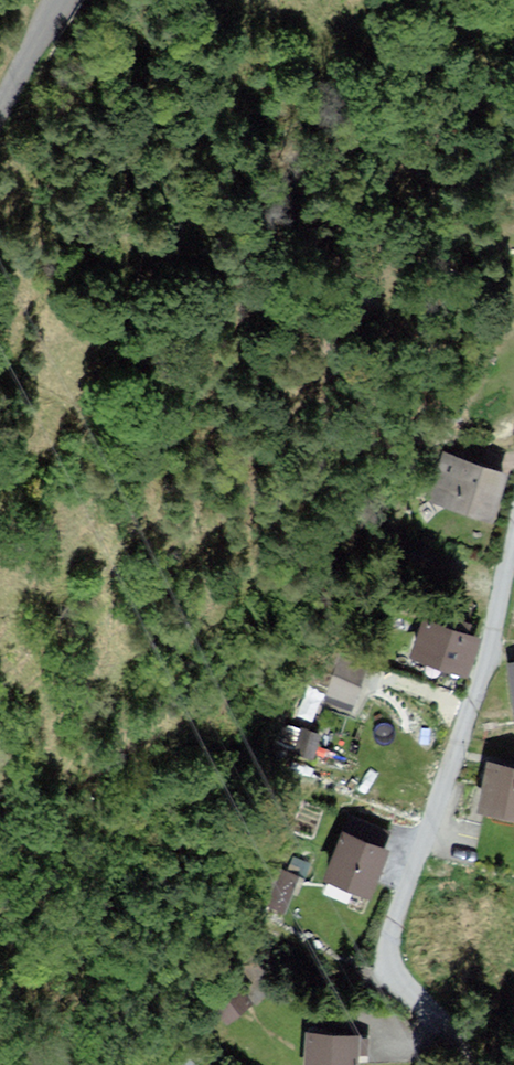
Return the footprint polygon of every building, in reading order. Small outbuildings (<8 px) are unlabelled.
[(508,475),(445,452),(426,501),(489,524),(508,475)] [(426,615),(411,659),(467,678),(482,634),(426,615)] [(306,689),(348,705),(363,667),(320,651),(306,689)] [(485,766),(474,813),(513,823),(513,773),(485,766)] [(370,902),(388,855),(339,837),(321,884),(370,902)] [(302,1036),(300,1064),(357,1064),(359,1039),(302,1036)]
